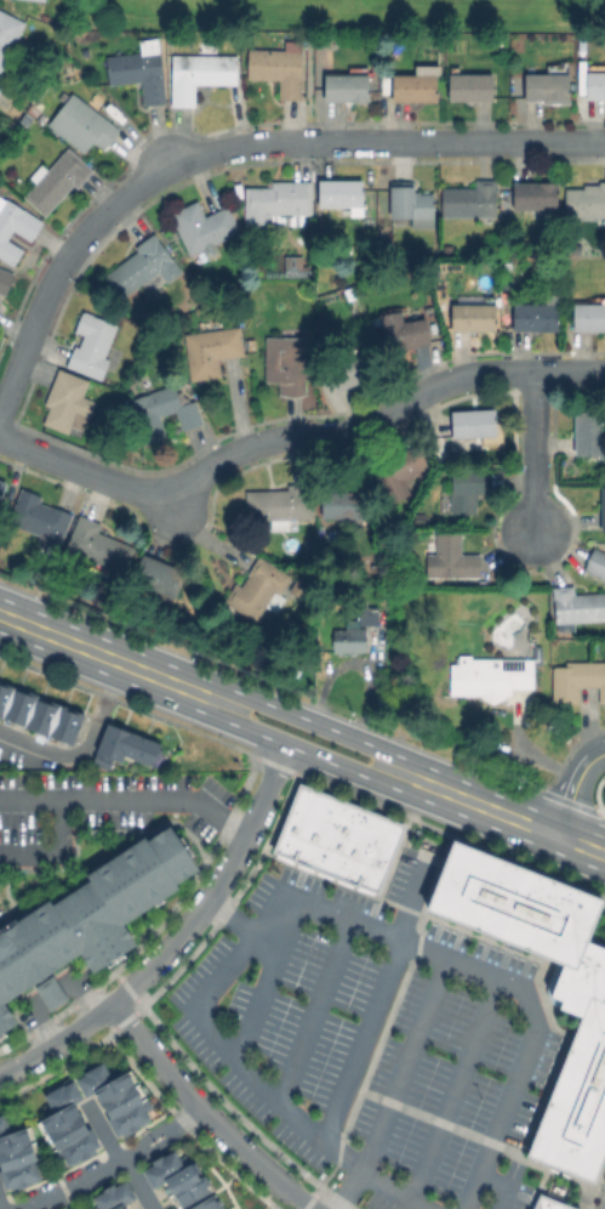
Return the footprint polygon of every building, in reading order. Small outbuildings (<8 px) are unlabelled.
[(1,74),(0,73),(0,10),(5,12),(7,7),(27,17),(24,22),(27,23),(1,74)] [(326,45),(316,45),(315,33),(326,33),(326,45)] [(239,55),(238,84),(196,84),(196,107),(172,106),(173,55),(169,55),(169,39),(178,39),(178,55),(239,55)] [(159,40),(167,102),(144,104),(142,81),(112,85),(107,56),(143,51),(142,42),(159,40)] [(304,50),(303,98),(280,97),(280,79),(247,78),(249,49),(304,50)] [(441,66),(441,76),(436,76),(438,100),(394,101),(394,74),(417,74),(417,66),(441,66)] [(462,66),(462,74),(493,73),(495,101),(450,101),(450,74),(452,74),(452,66),(462,66)] [(587,66),(604,66),(604,98),(587,98),(587,66)] [(379,80),(379,90),(370,90),(371,101),(326,101),(325,74),(370,73),(370,80),(379,80)] [(570,74),(570,102),(544,103),(544,100),(526,101),(526,74),(570,74)] [(120,129),(104,149),(95,142),(86,154),(48,125),(73,92),(120,129)] [(27,97),(22,104),(16,100),(19,93),(27,97)] [(69,147),(95,170),(78,188),(74,185),(46,215),(25,195),(36,182),(30,177),(42,164),(48,170),(69,147)] [(364,180),(364,216),(352,216),(352,206),(320,206),(320,181),(364,180)] [(498,180),(500,216),(443,216),(443,187),(479,187),(479,180),(498,180)] [(313,181),(313,214),(304,214),(304,221),(293,221),(293,215),(274,215),(274,226),(246,226),(246,186),(273,186),(273,182),(313,181)] [(600,181),(604,181),(604,226),(603,226),(601,217),(566,217),(566,188),(586,188),(586,185),(600,185),(600,181)] [(560,183),(559,209),(514,209),(514,182),(560,183)] [(434,194),(435,227),(413,227),(412,218),(392,218),(392,186),(415,186),(415,194),(434,194)] [(13,265),(0,256),(0,195),(6,200),(7,198),(45,221),(33,240),(16,229),(8,239),(24,249),(13,265)] [(199,200),(206,217),(229,206),(241,232),(192,255),(172,212),(199,200)] [(154,234),(182,272),(167,282),(160,271),(122,297),(107,276),(139,251),(136,246),(154,234)] [(582,243),(582,254),(570,254),(570,243),(582,243)] [(298,256),(298,263),(313,263),(313,277),(286,277),(286,256),(298,256)] [(6,295),(0,293),(0,268),(15,273),(6,295)] [(514,279),(514,288),(504,288),(504,279),(514,279)] [(502,296),(502,305),(497,306),(497,330),(453,330),(453,303),(458,303),(458,295),(485,295),(485,297),(502,296)] [(559,295),(559,329),(515,329),(515,302),(547,302),(547,295),(559,295)] [(597,297),(604,297),(604,329),(576,330),(575,301),(597,300),(597,297)] [(119,324),(105,357),(110,359),(103,380),(68,365),(76,346),(79,347),(85,334),(76,331),(85,311),(119,324)] [(404,311),(405,322),(428,318),(432,344),(388,351),(382,314),(404,311)] [(222,375),(192,380),(186,334),(240,325),(245,354),(219,358),(222,375)] [(306,336),(306,395),(280,395),(280,381),(267,380),(267,336),(306,336)] [(377,376),(337,391),(327,365),(358,354),(355,348),(365,344),(377,376)] [(67,432),(67,433),(44,422),(53,401),(48,398),(62,370),(90,382),(84,397),(97,403),(86,427),(68,431),(67,432)] [(176,385),(183,404),(196,399),(204,422),(183,428),(177,410),(160,416),(167,437),(147,443),(132,399),(176,385)] [(497,408),(500,441),(486,442),(486,436),(455,438),(452,410),(497,408)] [(603,410),(603,454),(577,454),(576,411),(603,410)] [(412,476),(415,481),(409,484),(406,478),(405,479),(412,493),(390,505),(371,469),(417,444),(429,466),(412,476)] [(447,459),(436,461),(434,447),(445,444),(447,459)] [(490,470),(490,494),(479,494),(479,498),(478,498),(478,512),(452,512),(452,470),(490,470)] [(8,482),(0,504),(0,479),(8,482)] [(312,483),(313,517),(298,518),(299,529),(273,530),(272,518),(249,520),(247,490),(290,489),(290,484),(312,483)] [(73,515),(59,549),(56,547),(53,556),(39,550),(42,541),(40,540),(42,534),(10,521),(23,488),(42,496),(41,501),(73,515)] [(366,499),(366,520),(329,518),(330,499),(366,499)] [(430,511),(430,526),(412,526),(412,511),(430,511)] [(138,547),(127,574),(81,556),(78,563),(63,557),(81,515),(103,523),(98,532),(138,547)] [(462,534),(463,555),(480,554),(481,575),(428,577),(427,539),(439,539),(439,534),(462,534)] [(595,547),(604,551),(604,577),(586,569),(595,547)] [(187,572),(176,597),(133,580),(144,554),(187,572)] [(292,577),(281,595),(276,591),(257,621),(226,601),(236,583),(242,586),(250,575),(247,574),(259,555),(292,577)] [(316,580),(307,597),(292,589),(301,572),(316,580)] [(577,594),(604,593),(604,621),(557,624),(554,586),(576,585),(577,594)] [(378,607),(379,624),(366,624),(367,651),(358,651),(358,654),(350,654),(350,652),(336,652),(335,626),(360,626),(360,607),(378,607)] [(543,646),(543,664),(536,664),(536,688),(512,688),(512,694),(507,694),(507,698),(495,703),(484,698),(481,693),(452,693),(452,664),(460,664),(460,654),(473,654),(473,658),(533,659),(533,646),(543,646)] [(566,663),(604,663),(604,703),(600,703),(600,686),(580,686),(580,703),(553,703),(553,666),(566,666),(566,663)] [(74,743),(0,715),(0,685),(32,697),(30,699),(82,719),(74,743)] [(160,747),(153,767),(113,753),(107,770),(96,766),(110,728),(160,747)] [(302,782),(409,824),(381,896),(274,853),(302,782)] [(19,1023),(0,1036),(0,937),(51,903),(52,906),(155,838),(158,841),(172,831),(196,869),(170,887),(172,892),(121,925),(135,944),(96,970),(82,950),(52,971),(57,980),(70,999),(52,1011),(34,983),(7,1000),(7,1004),(19,1023)] [(594,941),(604,945),(604,1169),(599,1185),(531,1158),(587,1018),(564,1009),(567,1000),(554,995),(567,963),(430,908),(458,840),(604,899),(604,913),(594,941)] [(103,1061),(114,1079),(131,1069),(155,1117),(119,1136),(96,1092),(89,1096),(76,1077),(103,1061)] [(102,1148),(65,1169),(38,1122),(53,1112),(44,1096),(72,1079),(82,1099),(75,1103),(102,1148)] [(7,1193),(0,1168),(0,1117),(4,1116),(10,1131),(27,1126),(44,1182),(7,1193)] [(195,1160),(223,1208),(180,1208),(167,1186),(156,1193),(142,1173),(173,1151),(184,1167),(195,1160)] [(125,1205),(127,1208),(97,1208),(91,1199),(124,1180),(135,1199),(125,1205)] [(543,1194),(579,1208),(537,1208),(543,1194)]
